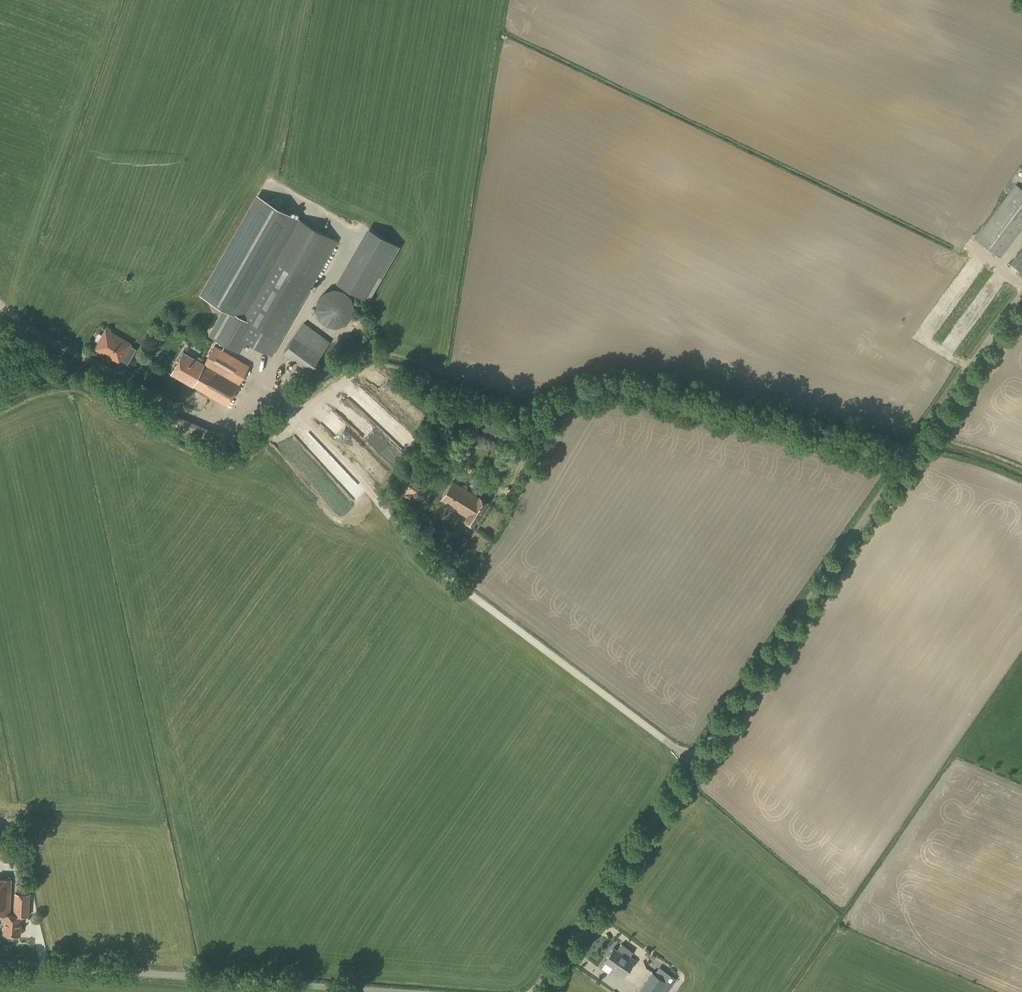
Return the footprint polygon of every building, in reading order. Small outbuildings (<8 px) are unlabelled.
[(1021,227),(1021,189),(1015,184),(975,238),(1000,257),(1021,227)] [(210,335),(239,352),(246,340),(272,355),(337,241),(255,195),(200,293),(226,307),(210,335)] [(369,224),(340,279),(372,295),(400,240),(369,224)] [(1009,261),(1021,272),(1021,271),(1021,247),(1009,261)] [(334,325),(338,325),(342,323),(347,320),(350,317),(352,312),(353,307),(352,303),(351,298),(347,293),(342,290),(336,288),(329,289),(322,294),(318,300),(316,306),(316,309),(318,313),(319,317),(323,320),(326,323),(330,324),(334,325)] [(309,371),(330,341),(304,322),(283,352),(309,371)] [(920,335),(931,344),(939,335),(927,325),(920,335)] [(119,361),(129,344),(106,330),(96,348),(119,361)] [(250,365),(214,345),(204,364),(184,352),(171,373),(192,385),(183,402),(218,423),(250,365)] [(280,392),(288,383),(279,376),(272,384),(280,392)] [(404,431),(412,428),(409,420),(401,423),(404,431)] [(479,429),(497,435),(500,426),(482,420),(479,429)] [(326,467),(342,481),(350,473),(334,459),(326,467)] [(398,491),(397,492),(409,500),(412,494),(423,502),(432,490),(430,488),(433,484),(413,469),(412,471),(404,466),(391,485),(398,491)] [(479,497),(453,480),(440,501),(466,517),(464,520),(473,526),(488,502),(479,496),(479,497)] [(440,547),(447,540),(452,534),(444,527),(432,540),(440,547)] [(10,914),(12,878),(0,878),(0,914),(1,914),(1,920),(4,920),(4,934),(21,935),(22,915),(28,915),(30,894),(15,893),(14,914),(10,914)] [(633,952),(621,943),(617,950),(614,947),(604,961),(614,967),(612,969),(624,977),(636,960),(630,956),(633,952)] [(655,952),(651,962),(659,965),(663,955),(655,952)] [(663,969),(658,976),(652,972),(640,988),(641,989),(639,991),(668,991),(677,979),(663,969)]
